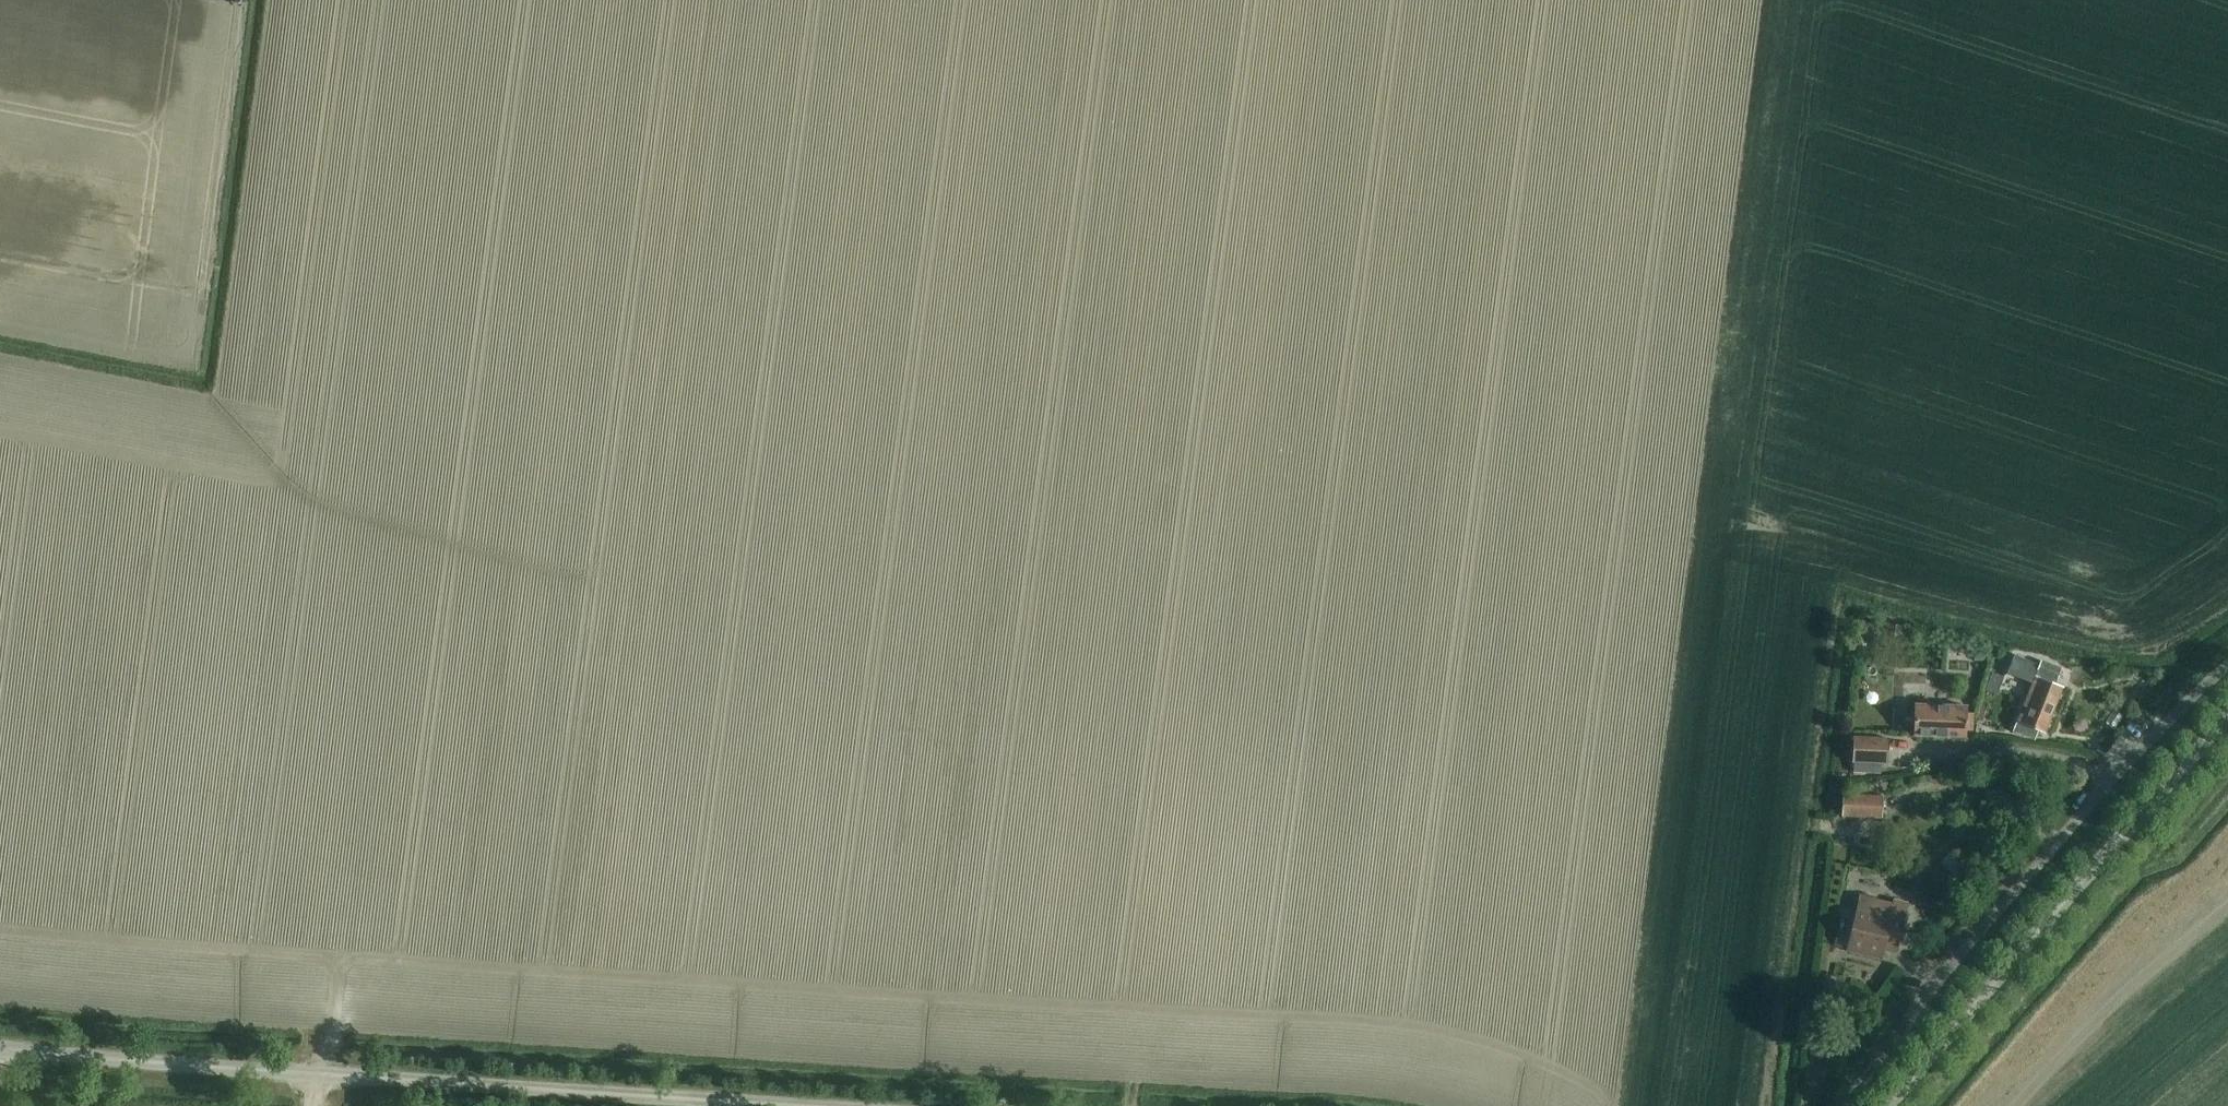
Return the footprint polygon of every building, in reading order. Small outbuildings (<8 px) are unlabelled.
[(1895,625),(1894,636),(1904,636),(1905,625),(1895,625)] [(2015,655),(2008,674),(2031,684),(2016,721),(2012,731),(2033,740),(2037,730),(2043,733),(2062,687),(2055,684),(2056,680),(2057,680),(2061,669),(2041,661),(2039,665),(2015,655)] [(1992,672),(1986,689),(1997,694),(2004,677),(1992,672)] [(1968,706),(1916,704),(1915,735),(1967,737),(1968,706)] [(1888,763),(1889,739),(1854,737),(1853,762),(1888,763)] [(2029,780),(2016,798),(2025,805),(2039,788),(2029,780)] [(1868,795),(1867,817),(1883,817),(1883,796),(1868,795)] [(1894,904),(1861,896),(1848,951),(1881,959),(1884,950),(1896,953),(1908,903),(1895,900),(1894,904)]
